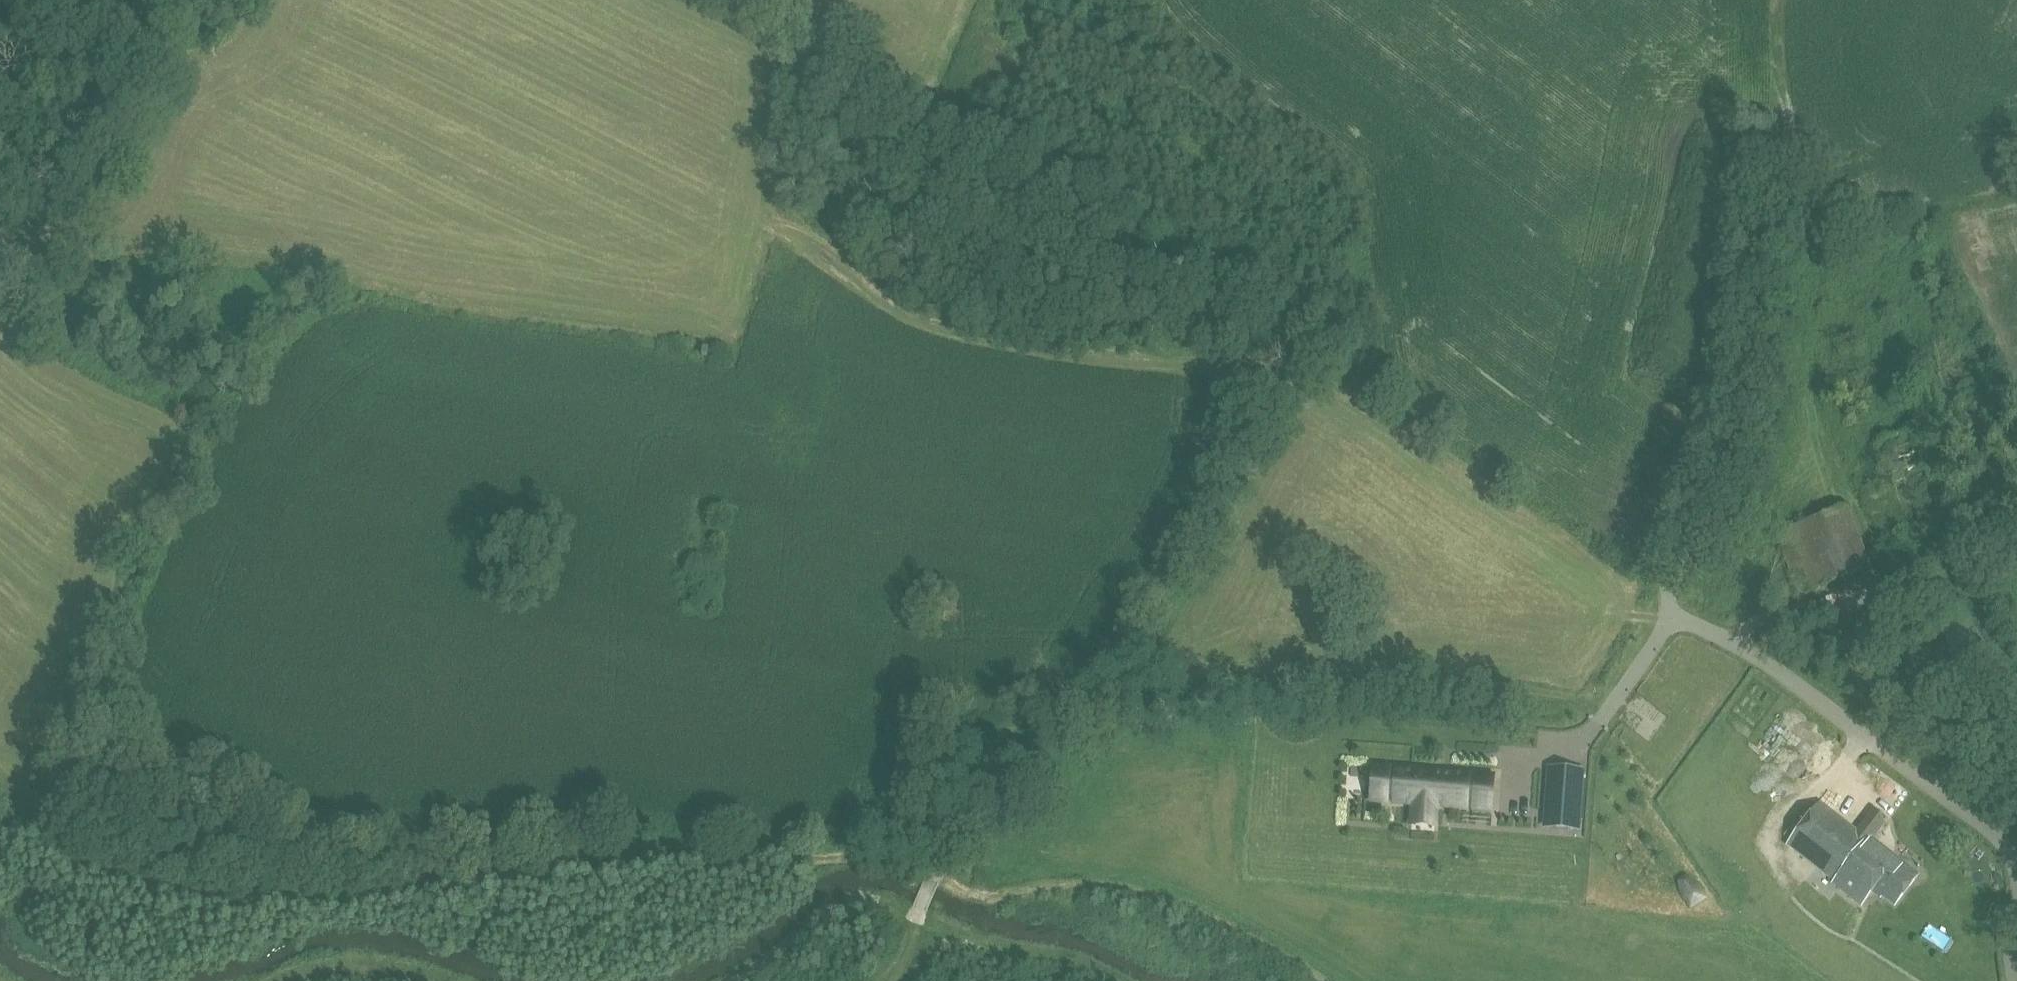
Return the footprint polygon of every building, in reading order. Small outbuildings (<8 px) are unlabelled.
[(1800,596),(1828,585),(1872,569),(1849,506),(1775,532),(1800,596)] [(1374,765),(1373,775),(1389,776),(1390,766),(1374,765)] [(1396,767),(1394,798),(1415,800),(1415,806),(1435,808),(1435,802),(1469,804),(1472,772),(1396,767)] [(1552,768),(1548,820),(1578,822),(1581,770),(1552,768)] [(1918,876),(1873,840),(1888,820),(1873,808),(1856,830),(1821,802),(1787,844),(1834,881),(1832,883),(1861,905),(1874,889),(1894,906),(1918,876)] [(1695,881),(1687,877),(1678,882),(1679,891),(1689,906),(1705,896),(1695,881)]
